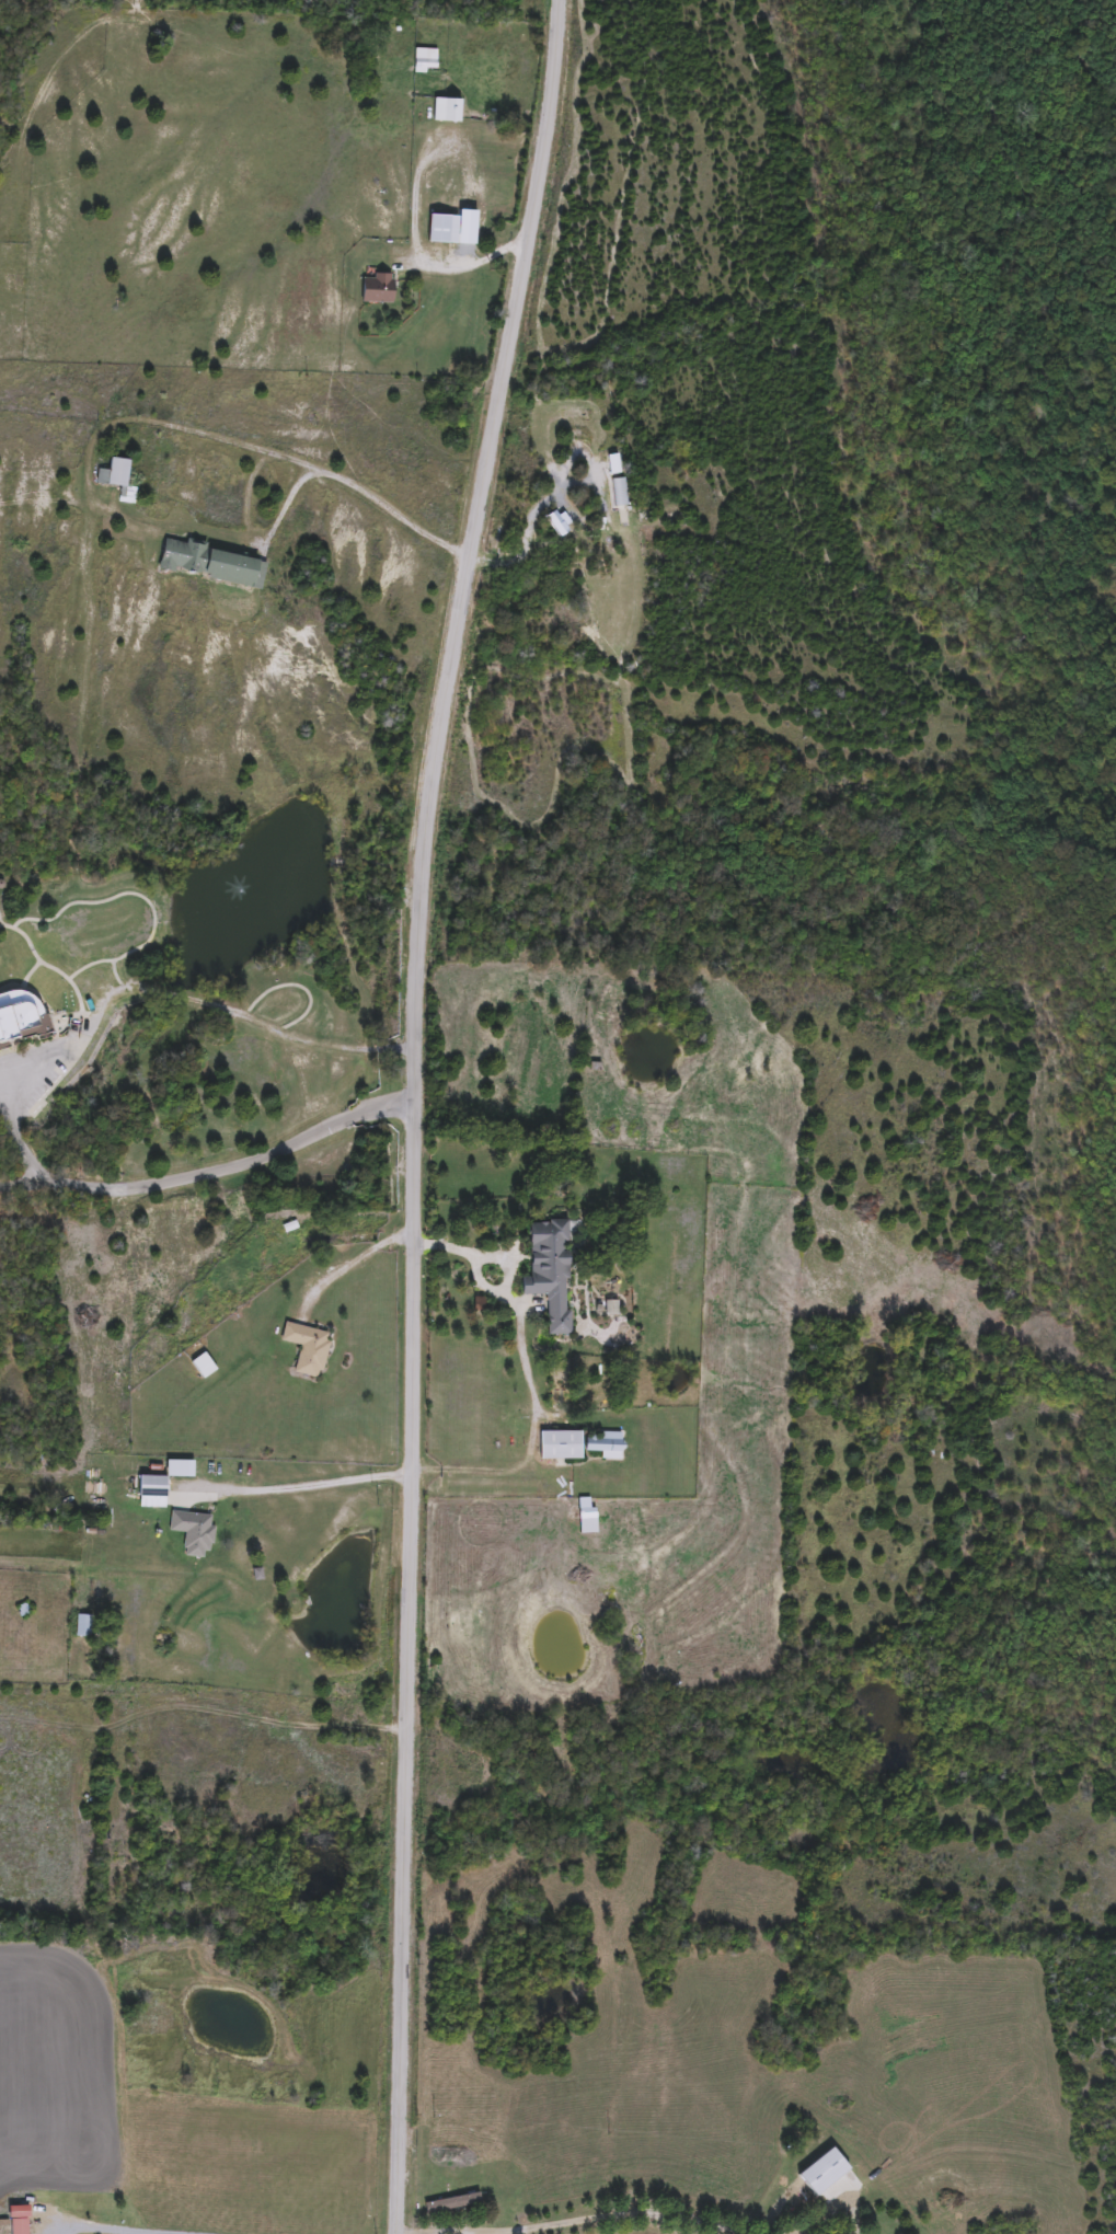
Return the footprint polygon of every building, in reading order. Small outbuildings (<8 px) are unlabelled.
[(426,73),(416,73),(416,51),(426,51),(426,73)] [(461,123),(435,123),(435,99),(461,99),(461,123)] [(428,243),(430,215),(459,216),(458,244),(428,243)] [(394,303),(364,303),(364,275),(394,275),(394,303)] [(119,504),(120,487),(97,485),(99,470),(110,471),(111,459),(130,460),(127,487),(138,488),(136,505),(119,504)] [(615,508),(613,480),(626,479),(629,506),(615,508)] [(557,529),(557,518),(567,518),(567,529),(557,529)] [(261,589),(160,569),(165,541),(266,561),(261,589)] [(48,1036),(0,1046),(0,996),(37,988),(48,1036)] [(568,1222),(569,1336),(549,1336),(548,1296),(522,1296),(522,1277),(532,1277),(531,1223),(568,1222)] [(332,1334),(322,1380),(296,1373),(301,1347),(281,1343),(286,1324),(332,1334)] [(217,1371),(204,1380),(193,1362),(206,1354),(217,1371)] [(582,1432),(582,1460),(541,1460),(541,1432),(582,1432)] [(603,1460),(603,1453),(587,1453),(587,1433),(623,1433),(623,1460),(603,1460)] [(166,1498),(139,1498),(139,1477),(166,1477),(166,1498)] [(596,1529),(580,1529),(580,1510),(596,1510),(596,1529)] [(184,1556),(186,1534),(170,1532),(173,1511),(215,1517),(209,1559),(184,1556)] [(77,1637),(77,1615),(92,1615),(92,1637),(77,1637)] [(815,2198),(796,2176),(830,2147),(849,2170),(815,2198)] [(427,2213),(426,2202),(480,2196),(482,2206),(427,2213)] [(28,2219),(28,2233),(13,2233),(13,2219),(28,2219)]
